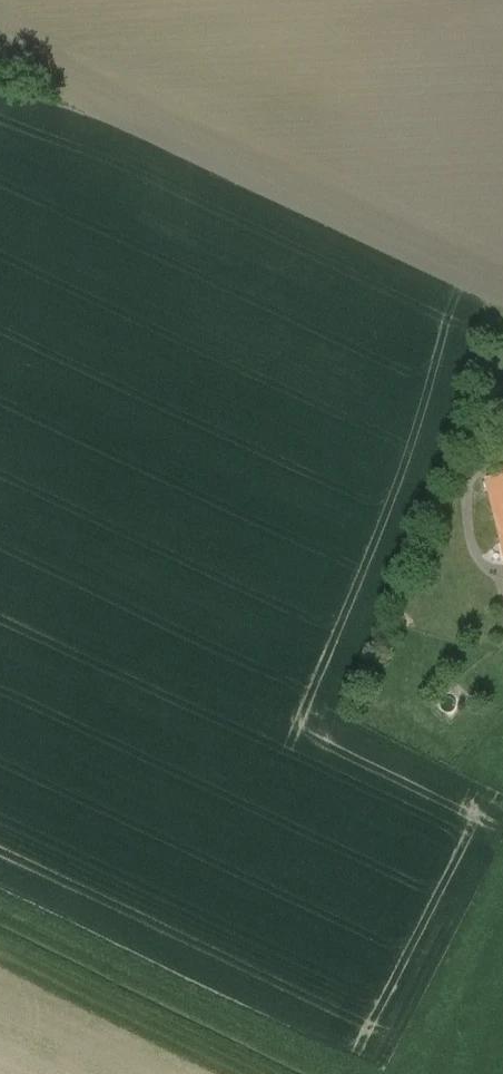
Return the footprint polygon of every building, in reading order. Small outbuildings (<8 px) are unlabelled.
[(484,483),(493,522),(502,520),(502,478),(484,483)] [(502,561),(502,520),(493,522),(502,561)]
